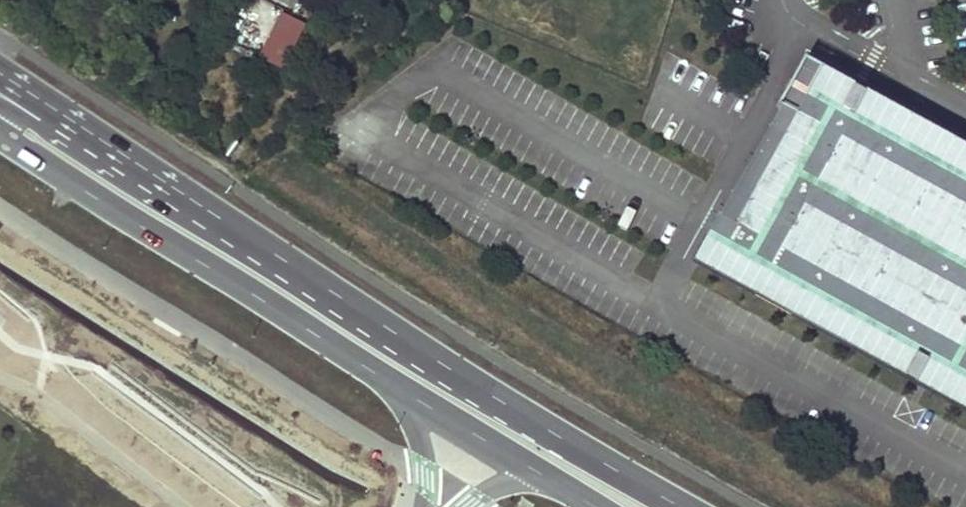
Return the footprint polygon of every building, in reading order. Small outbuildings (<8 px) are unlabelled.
[(306,25),(283,13),(260,58),(283,69),(306,25)] [(698,263),(965,410),(965,154),(906,121),(895,115),(882,108),(807,66),(714,234),(698,263)]
